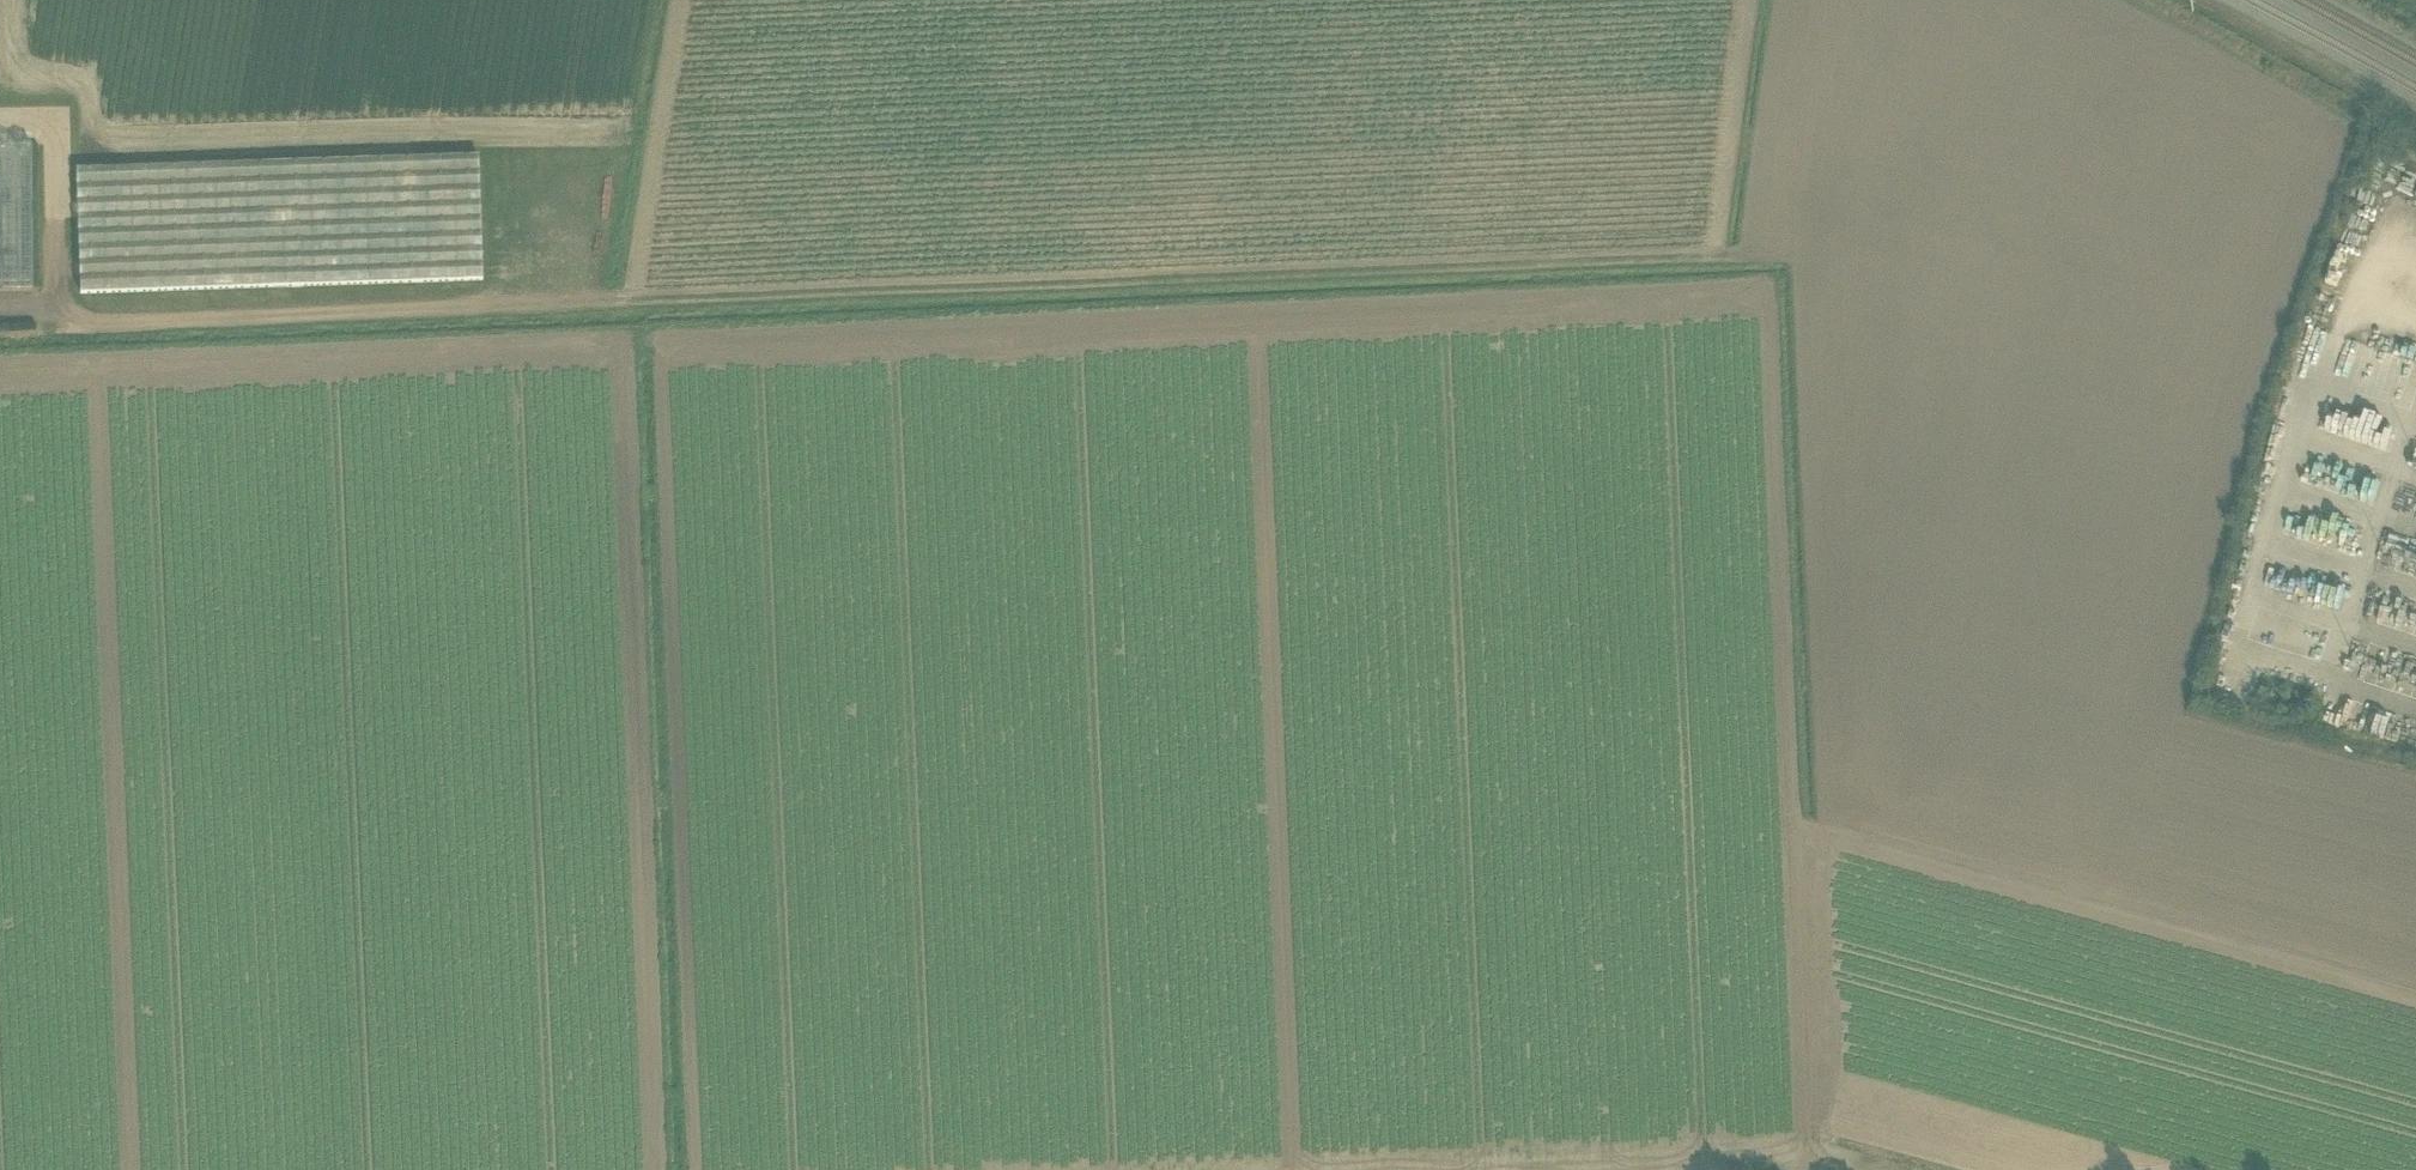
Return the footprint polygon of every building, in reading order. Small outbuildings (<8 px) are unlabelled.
[(34,290),(32,145),(0,145),(0,290),(34,290)] [(483,279),(479,157),(479,156),(77,170),(81,293),(483,279)]
